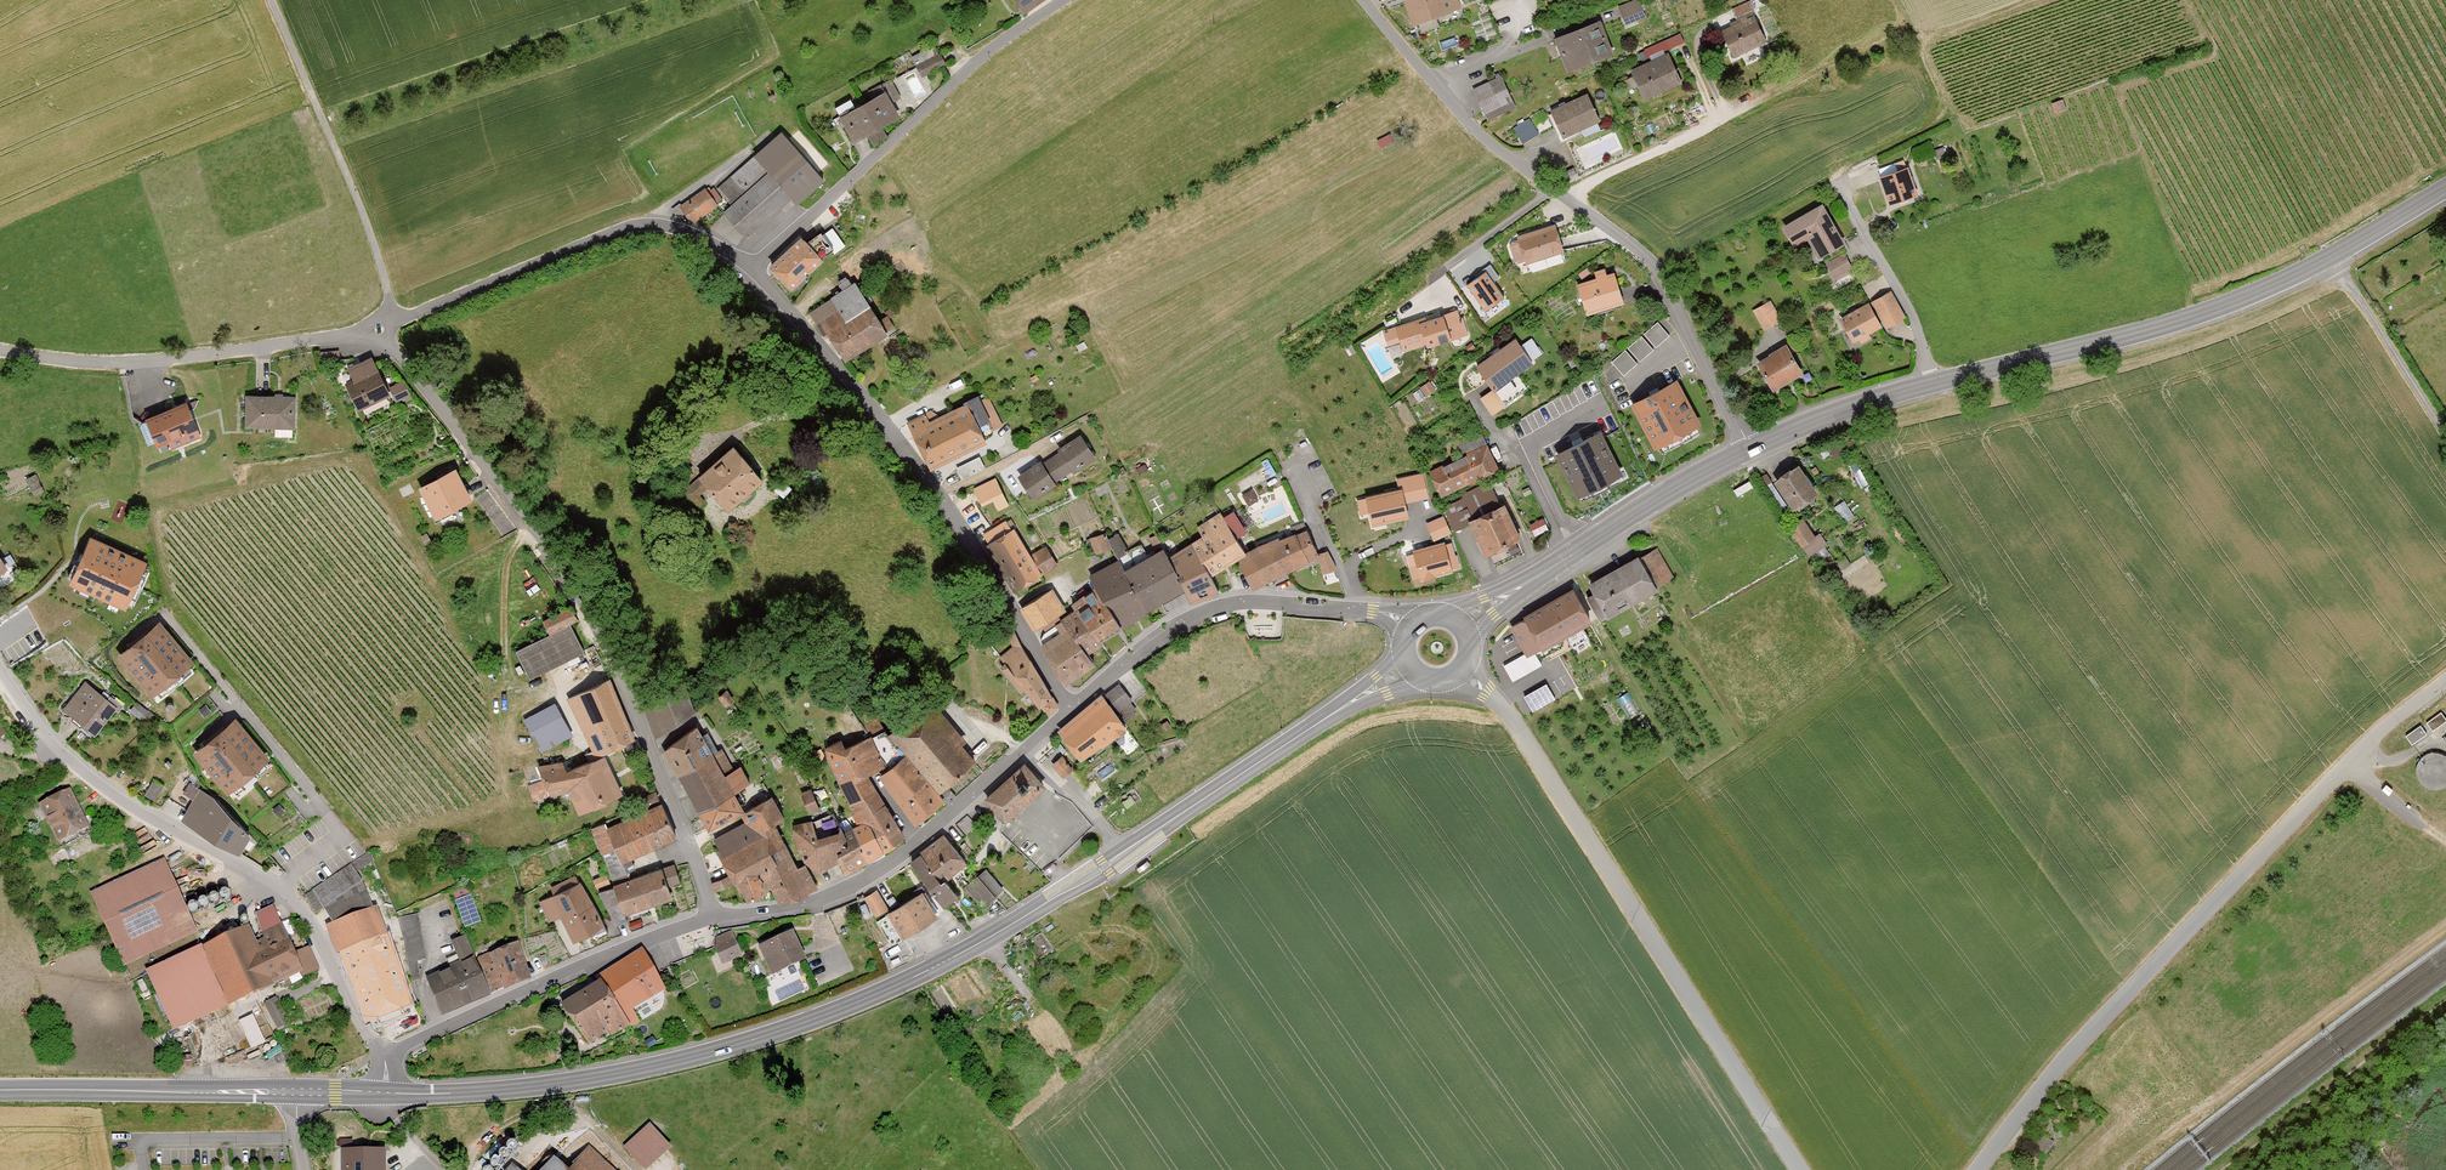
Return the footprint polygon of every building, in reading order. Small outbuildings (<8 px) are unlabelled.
[(1024,13),(1043,0),(1015,0),(1024,13)] [(1460,0),(1403,0),(1414,26),(1463,7),(1460,0)] [(1648,17),(1642,0),(1632,0),(1617,5),(1625,25),(1648,17)] [(1722,30),(1734,57),(1767,43),(1755,15),(1722,30)] [(1568,71),(1613,53),(1601,21),(1555,39),(1568,71)] [(1646,47),(1649,55),(1685,42),(1682,33),(1646,47)] [(924,79),(950,65),(938,43),(912,56),(924,79)] [(1641,99),(1682,82),(1669,52),(1628,69),(1641,99)] [(1515,104),(1502,77),(1473,91),(1486,118),(1515,104)] [(887,130),(909,119),(895,92),(845,118),(859,145),(870,139),(875,147),(891,138),(887,130)] [(1559,139),(1602,120),(1589,92),(1546,111),(1559,139)] [(2062,99),(2052,104),(2056,113),(2066,109),(2062,99)] [(1533,119),(1516,129),(1527,146),(1543,136),(1533,119)] [(830,183),(785,131),(717,189),(734,208),(728,213),(751,239),(798,198),(804,205),(830,183)] [(1879,175),(1890,204),(1918,194),(1907,165),(1879,175)] [(693,228),(723,207),(712,190),(681,211),(693,228)] [(1820,257),(1845,243),(1823,203),(1781,226),(1793,247),(1809,238),(1820,257)] [(1530,268),(1570,256),(1562,224),(1521,236),(1530,268)] [(836,250),(846,244),(834,226),(825,232),(836,250)] [(792,289),(824,260),(801,235),(769,264),(792,289)] [(1835,278),(1853,268),(1844,253),(1826,263),(1835,278)] [(1467,281),(1485,309),(1506,296),(1494,278),(1499,274),(1493,264),(1467,281)] [(1629,308),(1619,274),(1581,285),(1590,319),(1629,308)] [(813,310),(845,360),(888,333),(859,282),(813,310)] [(1891,290),(1871,301),(1886,328),(1906,317),(1891,290)] [(1752,310),(1763,330),(1781,320),(1771,300),(1752,310)] [(1883,326),(1869,301),(1839,318),(1853,343),(1859,339),(1862,343),(1871,338),(1869,333),(1883,326)] [(1426,347),(1468,333),(1463,317),(1460,317),(1457,309),(1418,321),(1417,319),(1382,330),(1388,346),(1400,342),(1403,351),(1425,344),(1426,347)] [(1612,360),(1625,374),(1671,332),(1658,319),(1612,360)] [(1494,392),(1534,364),(1516,337),(1475,365),(1494,392)] [(1773,390),(1803,372),(1787,345),(1757,362),(1773,390)] [(378,370),(345,386),(359,413),(392,396),(378,370)] [(396,402),(411,396),(404,380),(389,387),(396,402)] [(1677,381),(1634,403),(1657,449),(1700,427),(1677,381)] [(962,401),(963,403),(929,420),(925,413),(907,422),(930,468),(987,440),(979,425),(991,419),(978,393),(962,401)] [(293,431),(295,397),(244,394),(242,428),(293,431)] [(189,402),(145,420),(158,452),(202,435),(189,402)] [(1555,452),(1578,496),(1622,473),(1599,429),(1555,452)] [(1097,459),(1081,434),(1058,449),(1060,452),(1071,470),(1074,474),(1097,459)] [(730,512),(766,481),(734,443),(697,475),(730,512)] [(1441,498),(1500,473),(1487,444),(1429,469),(1441,498)] [(1042,462),(1054,481),(1071,470),(1060,452),(1042,462)] [(963,477),(986,466),(981,454),(957,465),(963,477)] [(1042,462),(1040,460),(1018,475),(1034,499),(1057,484),(1054,481),(1042,462)] [(1798,464),(1773,481),(1794,512),(1819,495),(1798,464)] [(455,467),(418,487),(435,519),(472,499),(455,467)] [(974,485),(980,499),(993,494),(999,509),(1010,504),(999,475),(974,485)] [(1401,487),(1365,495),(1372,525),(1408,517),(1401,487)] [(1486,556),(1524,537),(1506,500),(1467,519),(1486,556)] [(1191,542),(1211,575),(1246,552),(1237,537),(1247,531),(1233,510),(1223,516),(1220,512),(1196,527),(1202,535),(1191,542)] [(1434,538),(1453,531),(1446,513),(1427,520),(1434,538)] [(1535,531),(1548,528),(1545,518),(1532,522),(1535,531)] [(1789,528),(1809,556),(1827,544),(1819,532),(1815,535),(1803,518),(1789,528)] [(985,544),(1014,592),(1058,565),(1046,545),(1031,554),(1014,527),(985,544)] [(1238,559),(1253,589),(1318,558),(1317,554),(1307,528),(1279,539),(1278,536),(1258,545),(1238,559)] [(1109,532),(1090,539),(1097,557),(1116,550),(1109,532)] [(1134,553),(1121,532),(1111,538),(1124,559),(1134,553)] [(89,538),(70,582),(128,607),(147,563),(89,538)] [(1444,541),(1412,550),(1421,579),(1453,570),(1444,541)] [(1169,556),(1184,588),(1190,603),(1220,592),(1211,575),(1191,542),(1169,556)] [(1163,547),(1125,569),(1146,610),(1184,588),(1169,556),(1163,547)] [(1337,569),(1328,550),(1317,554),(1318,558),(1323,574),(1337,569)] [(11,569),(0,552),(0,574),(11,569)] [(1608,618),(1660,589),(1640,554),(1588,584),(1608,618)] [(1107,600),(1123,627),(1147,613),(1146,610),(1125,569),(1119,559),(1088,574),(1095,587),(1104,601),(1107,600)] [(1591,638),(1584,626),(1595,620),(1577,586),(1509,623),(1528,657),(1564,637),(1570,649),(1591,638)] [(1052,587),(1020,607),(1034,630),(1067,610),(1052,587)] [(1074,608),(1101,640),(1123,627),(1107,600),(1104,601),(1095,587),(1071,603),(1074,608)] [(548,620),(555,632),(518,651),(532,679),(589,650),(575,624),(584,618),(577,604),(548,620)] [(1056,624),(1063,630),(1082,644),(1088,652),(1104,643),(1101,640),(1074,608),(1060,617),(1062,620),(1056,624)] [(158,621),(118,654),(153,695),(193,662),(158,621)] [(1024,689),(1039,708),(1041,706),(1050,716),(1059,706),(1053,696),(1010,623),(1004,629),(1013,646),(996,660),(1020,692),(1024,689)] [(1095,663),(1088,652),(1082,644),(1063,630),(1040,643),(1065,683),(1095,663)] [(607,678),(563,699),(593,759),(637,738),(607,678)] [(656,737),(695,710),(684,679),(644,706),(656,737)] [(62,711),(95,736),(118,706),(85,681),(62,711)] [(1547,682),(1525,695),(1534,709),(1555,696),(1547,682)] [(1106,693),(1063,730),(1090,762),(1134,725),(1106,693)] [(935,700),(897,730),(904,740),(946,791),(984,762),(935,700)] [(541,753),(573,735),(555,702),(522,719),(541,753)] [(2445,721),(2445,719),(2441,712),(2427,722),(2433,730),(2445,721)] [(235,718),(195,750),(229,793),(269,760),(235,718)] [(683,776),(704,807),(743,789),(757,783),(745,764),(731,772),(721,752),(704,723),(666,749),(683,776)] [(2412,744),(2427,734),(2421,725),(2406,736),(2412,744)] [(890,761),(895,768),(884,774),(905,805),(924,790),(939,811),(950,800),(901,743),(904,740),(897,730),(893,733),(888,728),(877,734),(890,761)] [(872,820),(894,808),(874,775),(882,770),(891,764),(890,761),(877,734),(858,742),(854,735),(827,748),(860,819),(872,820)] [(2442,787),(2445,785),(2445,756),(2441,753),(2434,752),(2427,753),(2421,758),(2417,764),(2416,771),(2417,778),(2421,784),(2428,788),(2435,789),(2442,787)] [(1055,763),(1068,778),(1078,768),(1065,754),(1055,763)] [(606,756),(596,760),(538,766),(540,781),(527,785),(533,803),(552,796),(568,794),(579,817),(625,794),(606,756)] [(1031,762),(989,799),(1009,823),(1052,786),(1031,762)] [(826,807),(815,788),(797,798),(808,817),(826,807)] [(40,802),(58,843),(87,830),(69,789),(40,802)] [(200,789),(181,819),(239,852),(250,835),(215,798),(200,789)] [(749,802),(743,789),(704,807),(717,828),(745,814),(750,821),(776,827),(790,816),(773,791),(764,797),(763,794),(749,802)] [(921,825),(939,811),(924,790),(905,805),(921,825)] [(669,801),(620,823),(617,817),(592,830),(617,878),(642,865),(638,857),(685,836),(669,801)] [(843,847),(853,838),(834,806),(794,826),(818,873),(846,861),(843,847)] [(875,825),(890,851),(913,838),(894,808),(872,820),(875,825)] [(789,843),(776,827),(750,821),(716,839),(736,874),(714,882),(717,892),(741,883),(752,903),(775,888),(769,872),(789,843)] [(859,834),(873,860),(890,851),(875,825),(859,834)] [(955,876),(975,861),(951,829),(927,850),(955,876)] [(843,847),(846,861),(850,874),(873,860),(859,834),(853,838),(843,847)] [(769,872),(775,888),(786,904),(824,888),(809,864),(804,866),(789,843),(769,872)] [(927,850),(915,860),(950,905),(967,893),(955,876),(927,850)] [(422,979),(420,961),(428,959),(420,914),(389,920),(384,905),(380,907),(361,873),(376,863),(369,853),(306,895),(320,915),(329,909),(339,921),(329,924),(340,955),(344,953),(356,986),(361,984),(372,1021),(416,1008),(408,981),(422,979)] [(166,861),(91,894),(123,967),(198,934),(166,861)] [(621,881),(602,891),(619,923),(638,914),(636,911),(680,898),(676,885),(685,882),(678,863),(621,882),(621,881)] [(985,907),(1007,889),(989,868),(967,886),(985,907)] [(552,922),(564,916),(579,943),(613,923),(588,880),(542,902),(552,922)] [(881,888),(866,897),(878,917),(893,909),(881,888)] [(893,948),(944,917),(928,891),(877,922),(893,948)] [(454,901),(465,929),(482,922),(472,894),(454,901)] [(286,925),(277,904),(258,913),(267,933),(286,925)] [(207,945),(234,1005),(310,971),(295,938),(267,951),(255,924),(207,945)] [(726,965),(745,956),(733,931),(714,940),(726,965)] [(777,978),(815,961),(802,931),(764,947),(777,978)] [(425,981),(441,1018),(490,997),(489,993),(475,957),(467,936),(448,944),(458,967),(425,981)] [(688,959),(678,936),(663,943),(673,966),(688,959)] [(489,993),(529,981),(518,943),(475,957),(489,993)] [(207,945),(149,971),(176,1031),(234,1005),(207,945)] [(673,988),(646,947),(597,978),(601,985),(633,1029),(644,1024),(637,1011),(673,988)] [(598,1049),(633,1029),(601,985),(567,1007),(598,1049)] [(265,1001),(277,1028),(290,1023),(278,995),(265,1001)] [(253,1046),(267,1039),(254,1013),(240,1020),(253,1046)] [(627,1148),(649,1169),(654,1169),(677,1147),(653,1122),(627,1148)] [(514,1142),(502,1133),(478,1165),(486,1169),(494,1169),(514,1142)] [(2032,1146),(2046,1156),(2055,1142),(2041,1133),(2032,1146)] [(343,1169),(384,1169),(384,1149),(342,1149),(343,1169)] [(584,1149),(567,1168),(554,1156),(541,1169),(608,1169),(584,1149)]
